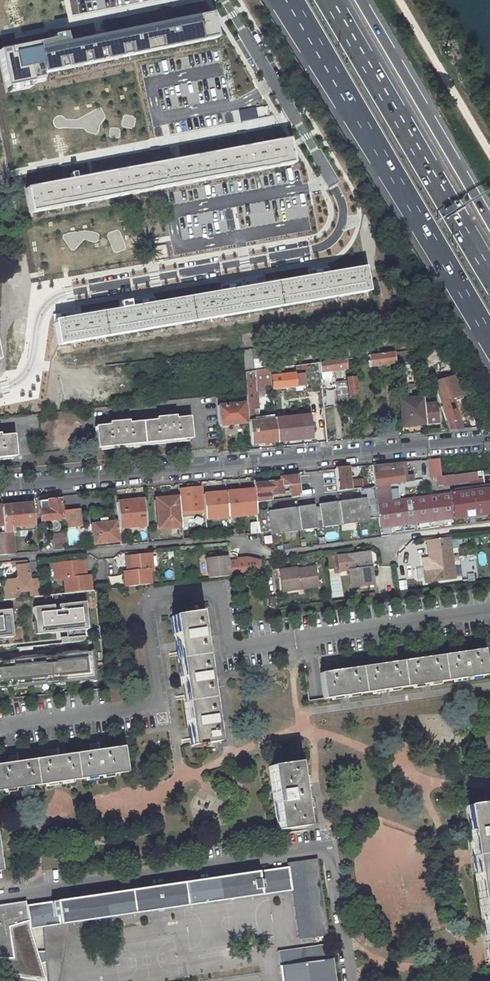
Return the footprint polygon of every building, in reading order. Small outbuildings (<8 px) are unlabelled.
[(47,48),(37,50),(42,74),(217,38),(212,14),(202,16),(203,18),(134,32),(134,30),(116,34),(117,36),(47,50),(47,48)] [(157,25),(134,30),(134,32),(203,18),(202,16),(175,21),(170,23),(157,25)] [(159,18),(157,22),(157,25),(170,23),(169,16),(159,18)] [(54,46),(47,48),(47,50),(117,36),(116,34),(71,43),(66,44),(54,46)] [(55,40),(53,43),(54,46),(66,44),(65,38),(55,40)] [(44,82),(42,74),(37,50),(36,46),(1,53),(7,90),(44,82)] [(221,114),(222,120),(235,117),(234,111),(221,114)] [(70,146),(125,136),(122,120),(67,131),(70,146)] [(36,187),(26,189),(31,212),(293,164),(288,140),(278,141),(279,144),(209,157),(209,155),(192,158),(193,160),(123,173),(122,171),(106,174),(106,176),(36,189),(36,187)] [(234,150),(209,155),(209,157),(279,144),(278,141),(252,146),(247,147),(234,150)] [(234,146),(234,150),(247,147),(246,141),(236,143),(234,146)] [(147,166),(122,171),(123,173),(193,160),(192,158),(164,163),(160,164),(147,166)] [(147,163),(147,166),(160,164),(159,158),(149,159),(147,163)] [(60,182),(36,187),(36,189),(106,176),(106,174),(78,179),(73,180),(60,182)] [(60,179),(60,182),(73,180),(72,174),(62,176),(60,179)] [(57,324),(56,320),(60,344),(368,291),(367,283),(370,283),(370,281),(371,281),(371,276),(369,277),(369,275),(365,276),(364,267),(354,269),(354,272),(286,283),(285,281),(267,284),(268,287),(199,298),(198,296),(180,299),(180,302),(111,313),(111,311),(92,314),(93,317),(57,324)] [(309,277),(285,281),(286,283),(354,272),(354,269),(330,274),(323,275),(318,276),(309,277)] [(222,292),(198,296),(199,298),(268,287),(267,284),(242,288),(235,290),(230,290),(222,292)] [(143,305),(135,307),(111,311),(111,313),(180,302),(180,299),(155,303),(148,305),(143,305)] [(61,320),(56,320),(57,324),(93,317),(92,314),(68,318),(61,320)] [(271,349),(250,350),(251,360),(272,359),(271,349)] [(243,351),(244,372),(269,369),(273,368),(272,359),(251,360),(250,350),(243,351)] [(418,350),(394,352),(395,362),(419,359),(418,350)] [(368,355),(368,356),(369,367),(377,366),(388,365),(395,364),(395,362),(394,352),(368,355)] [(318,362),(319,372),(345,369),(344,364),(344,358),(318,362)] [(318,362),(297,365),(298,374),(308,372),(309,381),(320,380),(319,372),(318,362)] [(282,375),(281,367),(273,368),(269,369),(271,389),(295,387),(293,374),(282,375)] [(269,369),(244,372),(246,393),(251,444),(276,441),(274,419),(259,421),(258,418),(256,391),(271,389),(269,369)] [(454,372),(431,380),(434,389),(449,430),(462,426),(451,396),(461,392),(454,372)] [(353,394),(358,394),(356,378),(348,379),(349,398),(353,398),(353,394)] [(348,401),(346,381),(335,382),(337,403),(348,401)] [(399,391),(400,400),(411,399),(410,390),(399,391)] [(223,405),(222,395),(217,396),(219,425),(245,422),(244,404),(223,405)] [(423,404),(422,397),(411,399),(400,400),(399,400),(402,426),(420,424),(420,427),(425,427),(425,423),(423,404)] [(435,403),(423,404),(425,423),(437,422),(435,403)] [(115,422),(115,424),(95,426),(97,448),(191,438),(189,417),(169,419),(169,416),(162,417),(162,420),(122,424),(122,421),(115,422)] [(383,417),(375,418),(376,433),(384,432),(383,417)] [(15,456),(13,435),(0,436),(0,458),(15,456)] [(439,459),(431,459),(433,478),(437,478),(438,485),(442,485),(444,495),(484,489),(481,471),(479,472),(470,473),(448,476),(441,477),(439,462),(439,459)] [(439,462),(441,477),(448,476),(448,470),(469,468),(470,473),(479,472),(479,471),(478,460),(478,459),(448,462),(448,461),(439,462)] [(485,459),(478,460),(479,471),(481,471),(486,471),(485,459)] [(390,463),(372,465),(374,487),(376,503),(388,502),(385,484),(413,481),(413,475),(406,476),(402,477),(401,470),(391,471),(390,463)] [(347,467),(335,468),(337,488),(337,491),(346,490),(352,489),(361,488),(360,480),(349,481),(347,467)] [(298,476),(283,477),(284,484),(286,486),(290,485),(292,497),(300,496),(299,486),(298,483),(298,480),(298,476)] [(253,480),(225,483),(228,517),(257,514),(256,502),(253,483),(253,480)] [(305,485),(299,486),(300,496),(300,497),(337,491),(337,488),(326,489),(325,480),(317,480),(317,481),(316,481),(316,484),(310,485),(310,482),(305,482),(305,485)] [(282,494),(281,486),(281,481),(253,483),(256,502),(270,500),(270,495),(282,494)] [(225,483),(210,485),(211,499),(226,498),(225,483)] [(374,487),(360,489),(366,530),(380,528),(376,503),(374,487)] [(182,511),(202,509),(200,488),(180,489),(182,511)] [(380,528),(489,514),(489,489),(484,489),(444,495),(388,502),(376,503),(380,528)] [(300,497),(256,502),(257,514),(258,522),(260,533),(260,534),(284,531),(284,537),(323,531),(324,536),(351,532),(346,490),(337,491),(300,497)] [(159,529),(181,526),(179,497),(168,498),(157,500),(158,509),(157,509),(159,529)] [(49,510),(40,510),(41,521),(63,519),(62,510),(61,499),(48,501),(49,510)] [(119,528),(146,525),(144,500),(116,503),(117,510),(119,528)] [(31,505),(2,507),(4,531),(6,554),(14,554),(12,528),(14,528),(14,526),(34,524),(31,505)] [(63,519),(64,534),(65,536),(82,535),(79,509),(62,510),(63,519)] [(106,518),(99,519),(100,523),(91,524),(93,545),(118,542),(117,534),(119,533),(119,530),(119,528),(117,510),(111,511),(112,522),(107,523),(106,518)] [(230,520),(230,522),(231,535),(260,533),(258,522),(250,523),(250,526),(247,526),(246,520),(233,522),(232,519),(230,520)] [(188,523),(181,524),(182,526),(183,539),(191,538),(191,532),(189,533),(188,523)] [(64,534),(51,535),(53,550),(66,549),(65,536),(64,534)] [(427,541),(430,567),(433,567),(435,581),(455,578),(449,538),(427,541)] [(367,552),(347,555),(338,556),(340,571),(349,570),(351,587),(373,585),(371,567),(369,568),(367,552)] [(126,587),(151,584),(149,570),(152,570),(151,554),(126,557),(127,567),(128,566),(129,571),(124,572),(126,587)] [(227,557),(207,559),(209,578),(238,575),(237,562),(228,563),(227,557)] [(261,573),(260,562),(247,559),(237,560),(237,562),(238,575),(261,573)] [(59,579),(64,579),(66,593),(91,590),(89,576),(84,576),(84,571),(85,571),(84,561),(57,563),(59,579)] [(16,567),(17,577),(15,579),(7,581),(9,599),(12,599),(40,596),(39,583),(29,584),(29,581),(27,565),(16,566),(16,567)] [(296,568),(279,571),(282,591),(317,586),(315,569),(296,572),(296,570),(296,568)] [(40,596),(12,599),(13,613),(97,604),(96,590),(91,590),(66,593),(40,596)] [(5,599),(0,600),(2,614),(13,613),(12,599),(9,599),(5,599)] [(217,742),(199,612),(172,616),(190,746),(194,746),(194,748),(201,747),(201,744),(217,742)] [(100,639),(99,626),(15,635),(16,648),(18,648),(33,646),(100,639)] [(321,673),(324,699),(486,675),(483,649),(321,673)] [(77,651),(62,653),(62,655),(62,660),(77,659),(77,653),(77,651)] [(93,678),(91,652),(77,653),(77,659),(62,660),(62,655),(35,658),(35,663),(20,665),(20,659),(0,661),(0,688),(16,686),(16,687),(44,684),(44,683),(58,682),(86,679),(93,678)] [(34,655),(19,657),(20,659),(20,665),(35,663),(35,658),(34,655)] [(126,773),(122,748),(99,751),(98,745),(90,746),(91,752),(58,757),(57,751),(50,752),(51,758),(18,763),(17,757),(9,758),(10,764),(0,765),(0,791),(126,773)] [(278,830),(306,826),(297,762),(269,766),(278,830)] [(466,806),(489,974),(489,802),(466,806)] [(28,916),(30,929),(292,890),(290,877),(319,872),(317,858),(288,863),(288,867),(27,906),(26,901),(0,905),(0,920),(28,916)] [(319,872),(290,877),(292,890),(298,939),(327,935),(319,872)] [(0,920),(0,924),(8,980),(16,980),(30,979),(37,978),(30,929),(28,916),(0,920)] [(278,952),(282,980),(334,980),(329,945),(278,952)]
